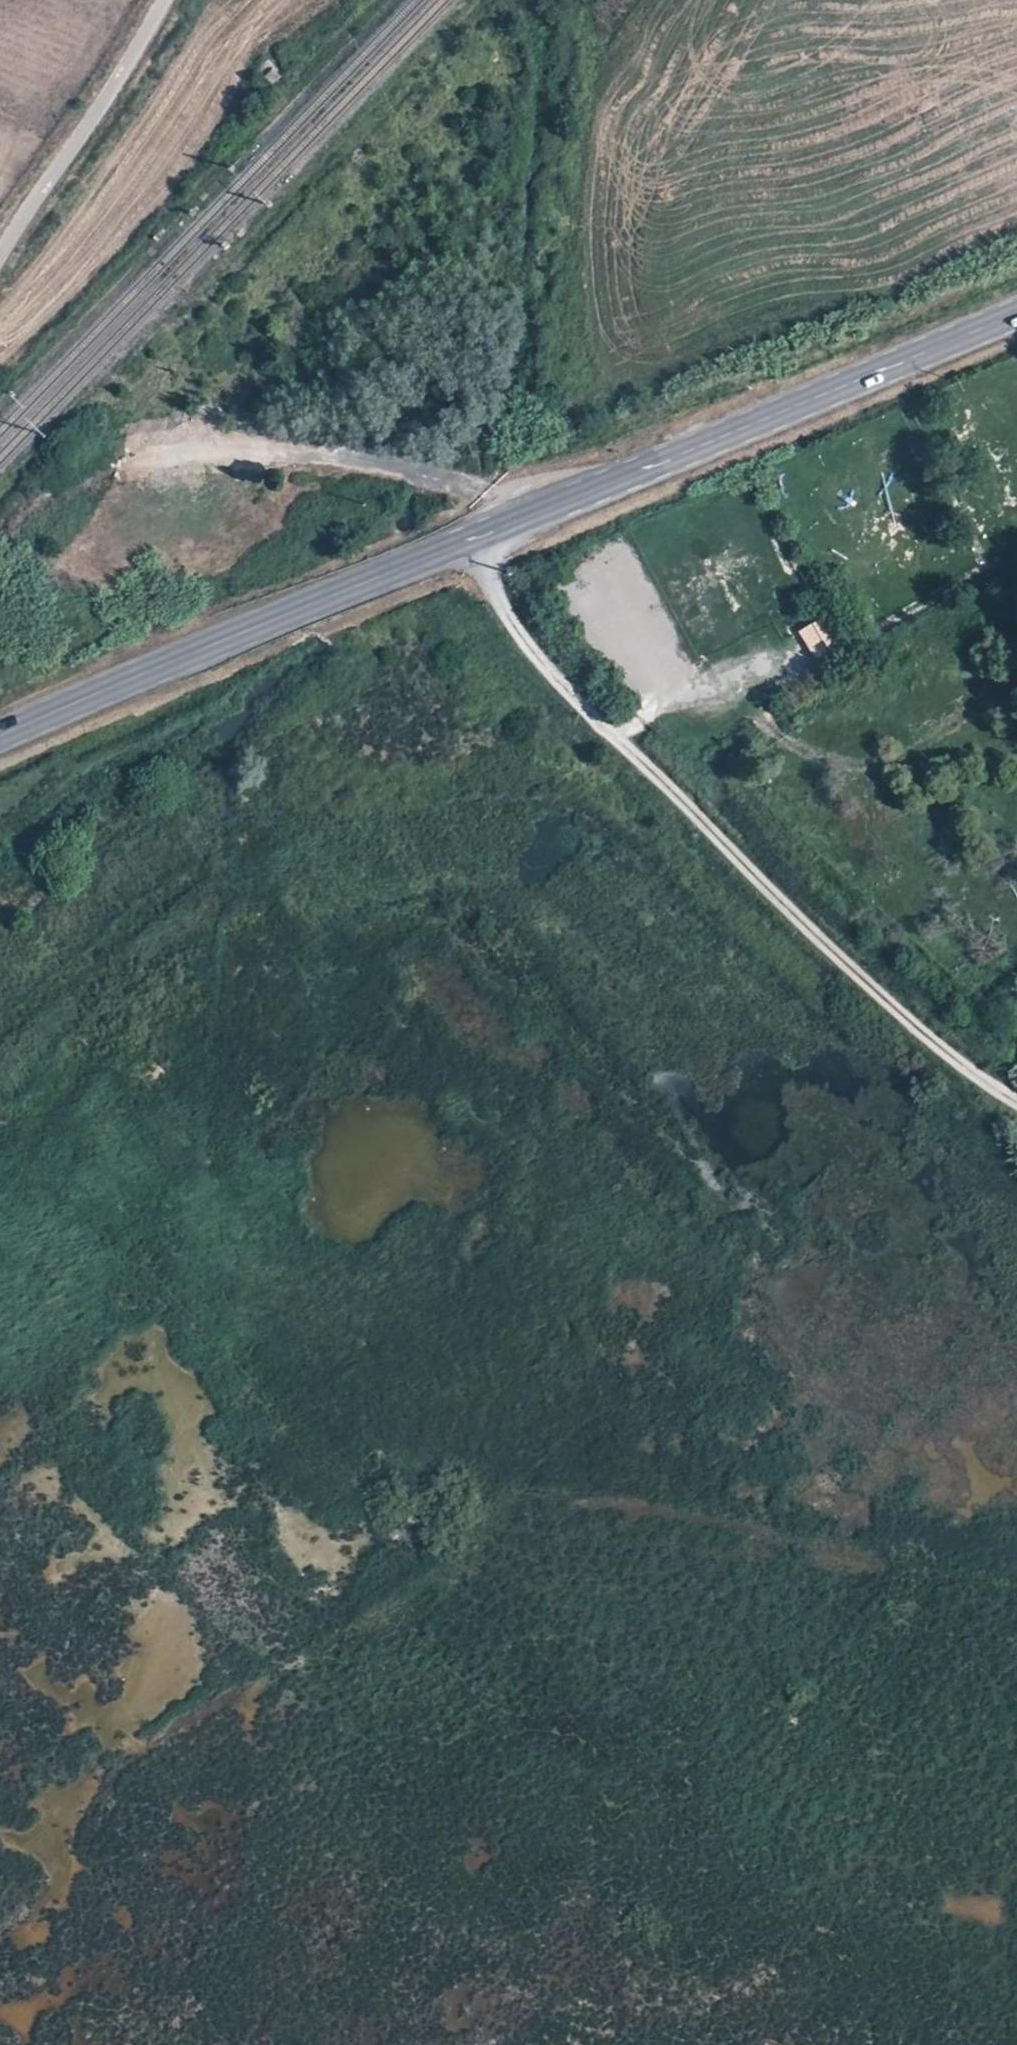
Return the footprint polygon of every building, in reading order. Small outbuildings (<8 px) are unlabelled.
[(277,91),(286,83),(265,60),(256,69),(277,91)] [(826,617),(801,629),(820,670),(846,657),(826,617)]
